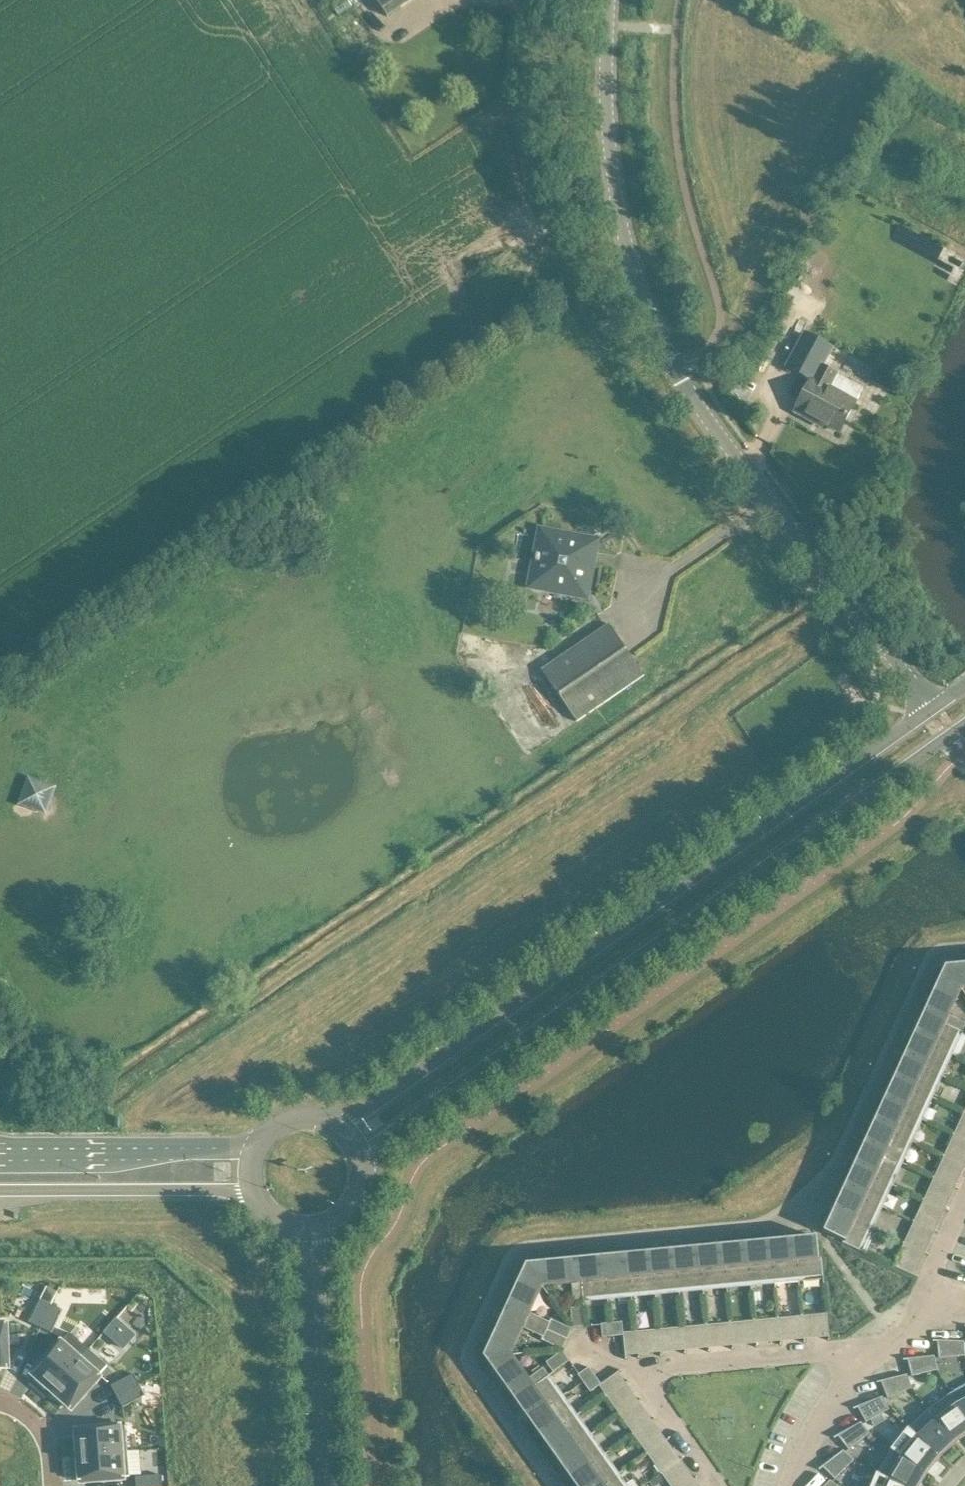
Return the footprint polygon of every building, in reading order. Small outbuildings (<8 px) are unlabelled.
[(388,16),(412,0),(377,0),(388,16)] [(557,49),(558,39),(547,38),(546,48),(557,49)] [(815,418),(840,432),(864,389),(822,366),(831,349),(805,335),(788,366),(813,380),(796,412),(814,422),(815,418)] [(544,534),(540,553),(538,553),(536,564),(538,564),(537,573),(531,572),(528,588),(544,591),(545,586),(584,593),(592,550),(591,550),(591,551),(584,550),(586,543),(587,543),(587,542),(544,534)] [(577,721),(645,675),(610,624),(542,670),(577,721)] [(48,815),(58,786),(28,776),(18,804),(48,815)] [(946,967),(962,989),(963,989),(964,989),(964,965),(959,966),(946,967)] [(925,1013),(946,1023),(945,1025),(960,1032),(963,1033),(963,1032),(964,1027),(964,1022),(950,1015),(962,990),(962,989),(946,967),(941,979),(937,988),(935,991),(930,1004),(925,1013)] [(916,1033),(915,1035),(936,1045),(935,1047),(950,1053),(960,1032),(945,1025),(946,1023),(925,1013),(922,1020),(916,1033)] [(906,1054),(905,1057),(926,1066),(925,1068),(940,1075),(950,1054),(950,1053),(935,1047),(936,1045),(915,1035),(912,1041),(906,1054)] [(896,1076),(895,1079),(916,1088),(915,1090),(930,1097),(940,1075),(925,1068),(926,1066),(905,1057),(902,1063),(896,1076)] [(886,1098),(885,1101),(906,1110),(905,1112),(920,1119),(930,1097),(915,1090),(916,1088),(895,1079),(892,1085),(886,1098)] [(876,1120),(875,1122),(896,1132),(895,1134),(910,1141),(920,1119),(905,1112),(906,1110),(885,1101),(882,1107),(876,1120)] [(866,1142),(865,1144),(886,1154),(885,1156),(900,1163),(901,1162),(910,1141),(895,1134),(896,1132),(875,1122),(872,1129),(866,1142)] [(856,1164),(855,1166),(876,1176),(875,1177),(890,1185),(900,1163),(885,1156),(886,1154),(865,1144),(862,1151),(856,1164)] [(963,1165),(964,1162),(964,1154),(954,1149),(950,1159),(949,1159),(963,1165)] [(846,1185),(845,1188),(866,1197),(865,1199),(880,1206),(881,1206),(890,1185),(875,1177),(876,1176),(855,1166),(852,1172),(846,1185)] [(958,1177),(944,1171),(940,1180),(939,1181),(953,1187),(954,1187),(958,1177)] [(836,1207),(835,1210),(856,1219),(855,1221),(870,1228),(871,1228),(880,1207),(880,1206),(865,1199),(866,1197),(845,1188),(842,1194),(836,1207)] [(930,1203),(943,1209),(944,1209),(948,1199),(934,1193),(930,1202),(930,1203)] [(825,1232),(845,1241),(845,1242),(843,1242),(843,1243),(860,1251),(860,1250),(870,1228),(855,1221),(856,1219),(835,1210),(832,1216),(826,1229),(825,1232)] [(920,1224),(933,1231),(933,1230),(938,1221),(924,1215),(920,1224)] [(909,1246),(923,1253),(924,1252),(928,1243),(914,1236),(910,1246),(909,1246)] [(800,1239),(793,1240),(796,1262),(798,1262),(799,1279),(800,1279),(823,1276),(824,1276),(822,1258),(821,1258),(821,1259),(820,1259),(818,1238),(818,1237),(817,1237),(815,1238),(800,1239)] [(776,1241),(770,1242),(772,1264),(774,1264),(775,1281),(776,1281),(799,1279),(798,1262),(796,1262),(793,1240),(791,1240),(776,1241)] [(753,1243),(746,1244),(748,1267),(750,1267),(751,1283),(752,1283),(775,1281),(774,1264),(772,1264),(770,1242),(767,1242),(753,1243)] [(729,1246),(722,1246),(724,1269),(726,1269),(727,1285),(728,1285),(751,1283),(750,1267),(748,1267),(746,1244),(743,1244),(729,1246)] [(705,1248),(698,1249),(700,1271),(702,1271),(704,1288),(727,1285),(726,1269),(724,1269),(722,1246),(719,1246),(705,1248)] [(681,1250),(674,1251),(676,1273),(678,1273),(680,1290),(703,1288),(704,1288),(702,1271),(700,1271),(698,1249),(695,1249),(681,1250)] [(657,1252),(650,1253),(652,1276),(654,1276),(656,1292),(679,1290),(680,1290),(678,1273),(676,1273),(674,1251),(671,1251),(657,1252)] [(633,1255),(626,1255),(628,1278),(630,1278),(632,1294),(655,1292),(656,1292),(654,1276),(652,1276),(650,1253),(647,1253),(633,1255)] [(609,1257),(602,1258),(604,1280),(606,1280),(608,1297),(631,1294),(632,1294),(630,1278),(628,1278),(626,1255),(623,1256),(609,1257)] [(585,1259),(578,1260),(580,1282),(582,1282),(584,1299),(608,1297),(606,1280),(604,1280),(602,1258),(600,1258),(585,1259)] [(899,1269),(913,1275),(918,1264),(904,1258),(899,1268),(899,1269)] [(540,1263),(527,1265),(543,1287),(544,1287),(572,1284),(574,1302),(584,1302),(584,1301),(584,1299),(582,1282),(580,1282),(578,1260),(568,1261),(554,1262),(551,1262),(540,1263)] [(511,1301),(506,1311),(548,1330),(553,1319),(552,1319),(550,1322),(531,1313),(543,1287),(527,1265),(522,1276),(518,1286),(516,1289),(511,1301)] [(41,1300),(30,1323),(41,1328),(52,1305),(41,1300)] [(52,1305),(41,1328),(52,1334),(63,1311),(52,1305)] [(490,1346),(485,1357),(512,1355),(512,1354),(524,1328),(544,1337),(542,1340),(543,1341),(548,1330),(506,1311),(502,1321),(496,1333),(495,1336),(490,1346)] [(117,1319),(106,1331),(125,1348),(136,1335),(117,1319)] [(829,1334),(830,1334),(828,1319),(828,1320),(817,1320),(818,1336),(829,1334)] [(614,1336),(624,1335),(623,1322),(612,1323),(614,1336)] [(805,1337),(804,1322),(803,1322),(793,1323),(794,1338),(805,1337)] [(612,1323),(602,1324),(602,1325),(603,1337),(614,1336),(612,1323)] [(1,1371),(1,1369),(7,1368),(10,1368),(9,1324),(6,1324),(0,1324),(0,1371),(1,1371)] [(781,1339),(780,1324),(779,1324),(769,1325),(770,1340),(781,1339)] [(757,1341),(756,1326),(755,1326),(745,1327),(746,1342),(757,1341)] [(733,1343),(732,1328),(731,1328),(721,1329),(722,1344),(733,1343)] [(709,1346),(708,1330),(707,1331),(697,1332),(699,1347),(709,1346)] [(60,1340),(30,1373),(33,1375),(37,1380),(36,1381),(46,1390),(48,1388),(52,1392),(89,1349),(70,1333),(62,1342),(60,1340)] [(685,1348),(686,1348),(684,1333),(673,1334),(675,1349),(685,1348)] [(661,1350),(662,1350),(660,1335),(651,1336),(653,1351),(661,1350)] [(939,1356),(939,1358),(964,1356),(964,1346),(964,1342),(933,1340),(933,1341),(938,1342),(939,1356)] [(89,1349),(52,1392),(56,1395),(54,1397),(64,1406),(66,1404),(70,1409),(73,1411),(102,1377),(100,1375),(108,1366),(89,1349)] [(512,1355),(485,1357),(493,1368),(498,1376),(500,1379),(508,1390),(515,1399),(533,1386),(534,1387),(548,1378),(550,1376),(549,1376),(544,1368),(529,1379),(512,1355)] [(908,1360),(912,1373),(912,1376),(938,1370),(935,1356),(904,1359),(904,1360),(908,1360)] [(585,1384),(596,1376),(590,1367),(579,1374),(578,1375),(585,1384)] [(134,1374),(112,1386),(117,1397),(140,1385),(134,1374)] [(913,1388),(907,1374),(877,1382),(877,1383),(882,1382),(887,1395),(888,1399),(913,1388)] [(602,1385),(596,1376),(585,1384),(591,1393),(602,1385)] [(533,1386),(515,1399),(519,1405),(527,1416),(529,1419),(547,1405),(548,1407),(562,1397),(548,1378),(534,1387),(533,1386)] [(140,1385),(117,1397),(123,1408),(145,1396),(140,1385)] [(951,1393),(964,1416),(964,1386),(951,1393)] [(951,1393),(929,1409),(956,1443),(964,1437),(964,1416),(951,1393)] [(625,1412),(637,1403),(632,1396),(620,1404),(625,1411),(625,1412)] [(547,1405),(529,1419),(532,1424),(541,1436),(542,1438),(561,1425),(562,1427),(576,1417),(562,1397),(548,1407),(547,1405)] [(858,1408),(865,1420),(867,1422),(890,1409),(883,1397),(854,1408),(854,1409),(858,1408)] [(913,1424),(909,1428),(941,1458),(942,1456),(956,1443),(929,1409),(913,1424)] [(639,1431),(651,1423),(651,1422),(645,1414),(633,1422),(639,1431)] [(561,1425),(542,1438),(546,1444),(555,1456),(556,1458),(575,1445),(576,1446),(590,1437),(576,1417),(562,1427),(561,1425)] [(839,1436),(847,1448),(849,1450),(870,1433),(861,1422),(834,1437),(835,1439),(839,1436)] [(77,1437),(75,1437),(76,1450),(78,1450),(79,1455),(128,1452),(126,1427),(121,1427),(121,1424),(76,1427),(77,1430),(77,1437)] [(909,1428),(908,1428),(892,1450),(927,1474),(929,1473),(937,1462),(941,1458),(909,1428)] [(653,1451),(665,1442),(659,1433),(647,1442),(653,1451)] [(575,1445),(556,1458),(560,1463),(569,1475),(570,1477),(589,1464),(590,1466),(604,1456),(590,1437),(576,1446),(575,1445)] [(824,1467),(834,1477),(835,1479),(854,1460),(844,1450),(819,1469),(820,1470),(824,1467)] [(877,1473),(903,1485),(920,1485),(924,1479),(927,1474),(892,1450),(881,1468),(877,1473)] [(79,1464),(77,1464),(78,1477),(80,1477),(81,1480),(81,1484),(125,1480),(125,1477),(130,1477),(128,1452),(79,1455),(79,1464)] [(667,1471),(679,1462),(679,1461),(673,1453),(661,1462),(667,1470),(667,1471)] [(570,1477),(574,1483),(576,1485),(599,1485),(603,1484),(604,1485),(617,1476),(604,1456),(590,1466),(589,1464),(570,1477)] [(693,1481),(687,1472),(674,1481),(678,1485),(686,1485),(693,1481)] [(877,1474),(872,1485),(903,1485),(877,1473),(877,1474)] [(136,1477),(137,1485),(162,1485),(161,1475),(136,1477)] [(599,1485),(625,1485),(617,1476),(604,1485),(603,1484),(599,1485)]
